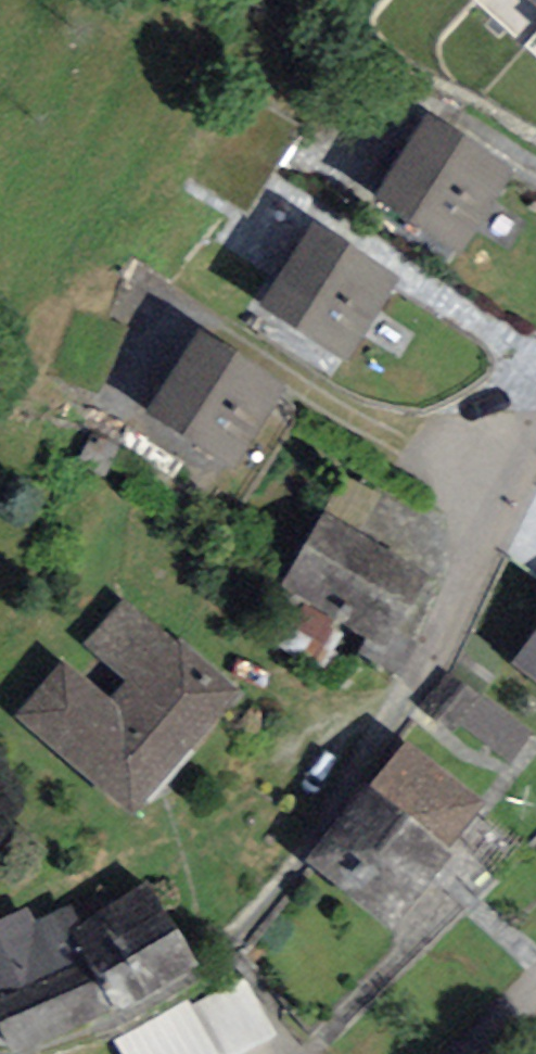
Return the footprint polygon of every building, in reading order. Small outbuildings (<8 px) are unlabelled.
[(535,54),(535,0),(475,0),(535,54)] [(513,171),(428,116),(375,197),(460,252),(513,171)] [(400,283),(316,223),(261,301),(344,360),(400,283)] [(285,389),(197,334),(148,411),(236,466),(285,389)] [(431,577),(326,511),(283,586),(307,600),(291,625),(324,647),(340,621),(385,648),(431,577)] [(123,600),(85,644),(129,683),(112,703),(62,660),(16,712),(135,815),(241,694),(181,642),(177,646),(123,600)] [(511,662),(535,681),(535,630),(511,662)] [(407,742),(369,788),(444,851),(483,805),(407,742)] [(444,851),(369,788),(308,862),(391,930),(450,856),(444,851)] [(80,925),(70,931),(123,1014),(200,965),(147,882),(80,925)] [(80,925),(69,905),(35,922),(29,907),(0,922),(0,1022),(18,1053),(21,1053),(123,1014),(70,931),(80,925)]
